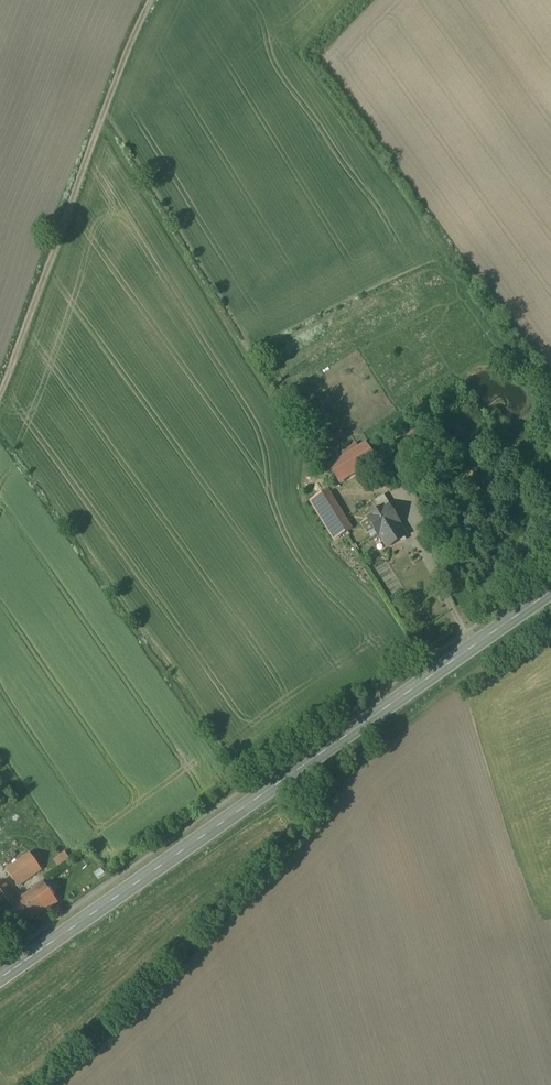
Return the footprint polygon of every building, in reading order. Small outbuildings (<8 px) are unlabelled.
[(366,444),(329,467),(339,483),(377,460),(366,444)] [(386,467),(374,474),(378,481),(390,475),(386,467)] [(361,481),(346,489),(351,497),(366,488),(361,481)] [(340,524),(322,494),(311,501),(335,540),(353,529),(347,520),(340,524)] [(384,497),(364,509),(378,532),(398,520),(384,497)] [(378,532),(377,533),(390,554),(412,541),(399,519),(398,520),(378,532)] [(63,852),(51,861),(58,869),(69,860),(63,852)] [(31,854),(7,870),(19,887),(42,870),(31,854)] [(0,884),(0,902),(5,910),(18,901),(4,881),(0,884)] [(58,902),(44,882),(34,889),(48,909),(58,902)] [(5,910),(19,930),(48,909),(34,889),(18,901),(5,910)]
